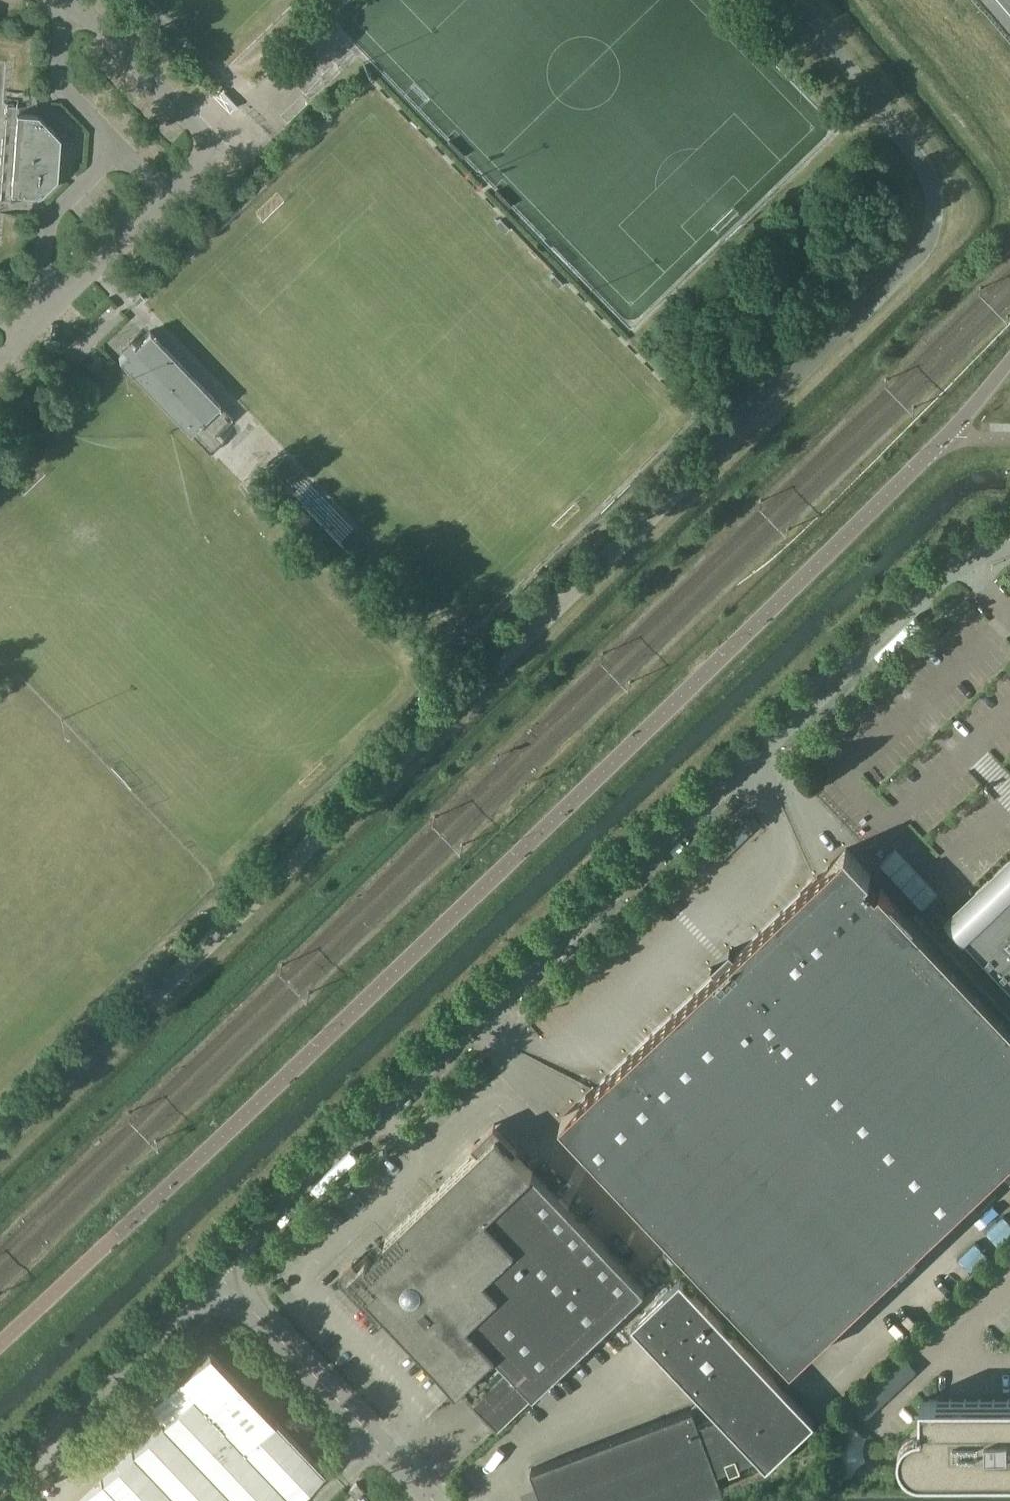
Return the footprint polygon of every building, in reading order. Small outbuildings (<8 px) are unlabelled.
[(38,114),(36,114),(17,112),(12,193),(40,195),(58,177),(60,137),(38,114)] [(141,293),(137,297),(139,299),(141,301),(145,297),(141,293)] [(220,404),(150,331),(135,346),(130,340),(122,347),(127,351),(119,359),(191,432),(211,453),(223,440),(222,439),(224,438),(218,432),(233,418),(220,404)] [(1009,1157),(1009,1021),(882,886),(878,890),(869,880),(873,876),(846,848),(735,954),(730,949),(712,967),(716,971),(561,1118),(793,1363),(1009,1157)] [(922,909),(926,906),(938,895),(895,850),(879,865),(922,909)] [(991,878),(991,877),(989,879),(990,879),(971,898),(970,897),(968,899),(969,899),(950,917),(949,917),(947,918),(952,923),(953,923),(1009,984),(1009,860),(991,878)] [(473,1144),(479,1150),(478,1151),(430,1196),(386,1239),(388,1241),(383,1246),(379,1242),(379,1243),(380,1244),(372,1252),(374,1255),(369,1259),(367,1257),(359,1264),(354,1258),(355,1258),(354,1257),(344,1267),(342,1268),(341,1270),(341,1272),(341,1273),(341,1274),(341,1275),(341,1276),(342,1277),(342,1278),(343,1279),(383,1321),(383,1320),(381,1317),(387,1312),(457,1387),(458,1388),(458,1387),(487,1417),(498,1429),(645,1289),(514,1151),(518,1148),(495,1123),(473,1144)] [(681,1279),(633,1324),(704,1400),(695,1408),(694,1406),(532,1468),(540,1489),(545,1487),(550,1500),(674,1500),(702,1490),(704,1496),(725,1488),(718,1469),(729,1465),(731,1469),(742,1465),(740,1461),(756,1455),(767,1467),(815,1422),(681,1279)] [(325,1472),(209,1351),(156,1401),(171,1416),(82,1500),(294,1500),(325,1472)] [(921,1398),(921,1427),(918,1428),(915,1429),(913,1429),(909,1431),(907,1433),(905,1435),(903,1438),(902,1440),(901,1442),(900,1445),(899,1447),(899,1451),(900,1455),(901,1459),(902,1462),(904,1465),(907,1467),(913,1472),(921,1474),(1009,1474),(1009,1398),(921,1398)] [(357,1483),(349,1490),(356,1498),(364,1490),(357,1483)]
